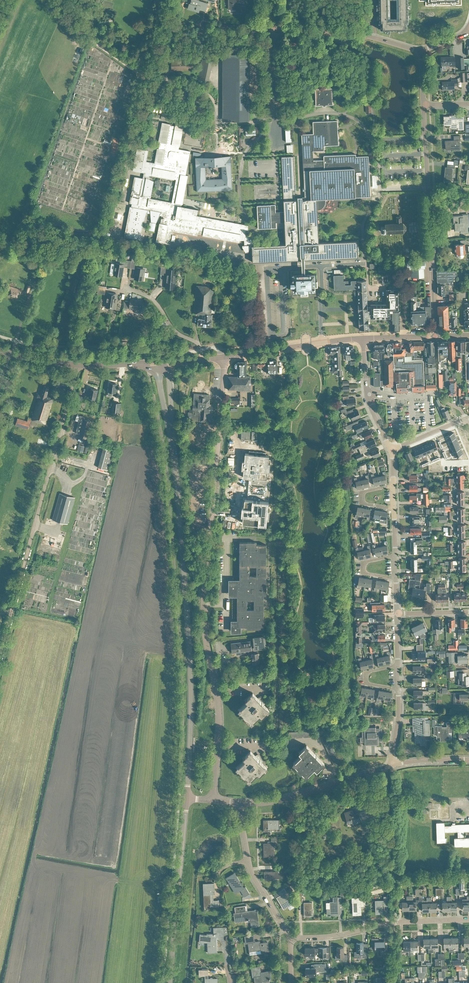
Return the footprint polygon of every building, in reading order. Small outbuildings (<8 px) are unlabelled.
[(199,0),(192,0),(191,1),(192,2),(191,4),(190,3),(188,8),(199,12),(200,9),(206,11),(208,3),(199,0)] [(228,8),(236,8),(236,11),(241,11),(241,5),(244,5),(244,0),(228,0),(228,8)] [(379,5),(381,5),(381,8),(379,8),(379,23),(381,23),(381,30),(394,29),(398,29),(402,29),(406,29),(406,24),(406,23),(407,23),(408,23),(408,15),(408,13),(408,11),(408,8),(407,0),(396,0),(397,17),(390,17),(390,0),(379,0),(379,5)] [(249,54),(222,54),(222,121),(249,121),(249,54)] [(455,66),(454,57),(441,57),(441,65),(449,65),(449,66),(455,66)] [(172,70),(194,69),(193,59),(171,60),(172,70)] [(202,59),(198,79),(209,81),(213,61),(202,59)] [(464,72),(461,73),(461,82),(468,81),(468,74),(468,73),(464,73),(464,72)] [(442,90),(454,89),(454,85),(458,85),(458,84),(457,79),(451,79),(451,81),(442,82),(442,90)] [(315,89),(316,105),(323,105),(323,106),(326,106),(326,105),(333,105),(332,88),(315,89)] [(464,129),(464,115),(449,115),(449,116),(443,116),(443,125),(450,125),(450,128),(458,128),(458,129),(464,129)] [(308,274),(306,274),(305,266),(305,260),(358,257),(357,241),(319,243),(317,209),(320,209),(322,208),(323,206),(324,204),(325,201),(324,199),(370,197),(368,156),(355,157),(355,155),(323,156),(324,161),(313,161),(313,152),(324,151),(324,146),(338,146),(337,121),(312,123),(313,134),(304,135),(304,144),(302,144),(305,197),(296,198),(293,157),(281,158),(284,212),(276,212),(275,205),(257,206),(258,229),(276,228),(276,223),(284,222),(285,244),(256,245),(253,246),(254,262),(302,260),(302,266),(303,274),(299,274),(293,275),(293,278),(292,278),(292,279),(293,279),(293,282),(291,282),(291,285),(293,285),(293,291),(301,291),(301,295),(308,295),(308,290),(315,290),(315,286),(317,286),(317,281),(314,281),(314,274),(308,274)] [(135,176),(130,203),(132,203),(131,207),(130,206),(124,237),(142,240),(147,212),(151,213),(151,222),(156,222),(160,215),(162,215),(161,223),(160,223),(156,241),(171,244),(173,231),(197,236),(198,233),(203,234),(203,235),(239,242),(240,240),(245,240),(246,246),(249,246),(251,246),(253,246),(256,245),(256,241),(253,242),(253,235),(248,235),(248,229),(248,226),(223,220),(197,215),(197,214),(198,210),(181,206),(182,204),(183,204),(188,175),(186,175),(188,165),(189,165),(191,155),(190,155),(190,151),(179,149),(179,146),(180,146),(183,126),(176,125),(175,126),(170,125),(170,124),(163,122),(159,142),(160,142),(159,149),(158,148),(155,163),(147,161),(149,150),(137,148),(133,170),(144,173),(143,178),(135,176)] [(446,150),(460,149),(459,140),(460,140),(460,135),(454,136),(454,140),(445,141),(446,150)] [(195,157),(197,191),(232,190),(231,156),(201,157),(195,157)] [(454,165),(448,164),(447,168),(446,167),(444,180),(451,181),(452,173),(454,173),(455,165),(458,165),(459,160),(454,159),(454,165)] [(468,226),(467,214),(462,214),(462,216),(460,216),(460,217),(458,217),(457,216),(453,216),(453,223),(455,223),(455,230),(460,230),(460,232),(467,231),(467,226),(468,226)] [(401,223),(401,216),(396,217),(397,223),(385,224),(385,226),(381,226),(381,231),(385,231),(385,233),(404,232),(406,229),(406,226),(403,223),(401,223)] [(463,255),(463,254),(465,254),(464,244),(466,244),(466,240),(461,240),(461,244),(454,244),(455,254),(457,254),(457,256),(458,257),(459,258),(461,259),(462,258),(463,257),(463,255)] [(124,265),(125,260),(121,259),(120,264),(115,264),(114,274),(122,275),(124,265)] [(411,268),(412,272),(411,272),(412,277),(424,276),(423,267),(424,267),(424,261),(407,261),(407,268),(411,268)] [(148,277),(148,273),(145,272),(146,268),(136,267),(134,279),(144,281),(144,277),(148,277)] [(175,289),(177,269),(168,268),(168,267),(165,267),(161,267),(161,274),(160,275),(166,275),(165,288),(175,289)] [(437,290),(437,293),(438,293),(438,294),(446,294),(448,294),(448,284),(449,284),(456,284),(456,271),(454,271),(437,271),(437,281),(438,281),(443,281),(443,284),(438,284),(437,284),(437,290)] [(343,275),(334,275),(334,283),(334,286),(335,289),(344,289),(358,288),(357,280),(343,281),(343,275)] [(81,285),(82,281),(73,278),(71,283),(72,283),(71,289),(78,291),(80,285),(81,285)] [(366,280),(357,280),(358,288),(358,304),(359,312),(359,319),(359,326),(360,326),(360,329),(369,329),(369,318),(368,318),(368,317),(371,317),(371,306),(367,307),(367,304),(366,280)] [(211,326),(212,314),(211,314),(213,287),(196,285),(194,313),(203,314),(202,319),(198,319),(198,325),(211,326)] [(20,295),(21,290),(9,286),(8,290),(9,291),(8,295),(17,298),(18,294),(20,295)] [(396,289),(388,289),(386,289),(386,301),(389,301),(389,304),(371,304),(371,306),(371,317),(371,318),(375,318),(386,318),(390,318),(390,312),(391,312),(392,312),(393,312),(397,311),(397,310),(398,310),(398,289),(396,289)] [(117,299),(117,294),(108,293),(106,306),(115,308),(116,299),(117,299)] [(417,301),(417,296),(411,296),(411,301),(411,310),(412,323),(426,322),(426,320),(430,320),(431,318),(430,306),(420,306),(419,301),(417,301)] [(141,310),(143,300),(130,298),(130,301),(125,300),(124,308),(123,313),(126,313),(127,308),(130,309),(130,308),(141,310)] [(452,304),(448,304),(448,305),(449,328),(450,328),(457,328),(456,302),(452,302),(452,304)] [(448,305),(438,306),(439,329),(449,328),(448,305)] [(392,312),(391,312),(391,320),(392,320),(392,323),(393,323),(393,331),(400,331),(400,329),(400,322),(400,311),(397,311),(393,312),(392,312)] [(428,370),(435,369),(434,341),(427,341),(427,343),(424,343),(424,350),(424,357),(425,372),(429,372),(428,370)] [(445,368),(447,368),(447,357),(448,357),(447,341),(437,341),(439,368),(445,368)] [(461,352),(465,352),(465,341),(456,341),(457,357),(455,357),(455,360),(455,368),(461,368),(461,352)] [(423,359),(414,360),(412,360),(411,356),(404,356),(404,349),(401,349),(401,342),(392,343),(393,352),(393,355),(393,356),(393,362),(395,390),(396,390),(397,392),(408,392),(408,389),(410,389),(411,390),(412,389),(412,392),(425,391),(423,360),(423,359)] [(424,342),(413,342),(414,355),(414,357),(417,357),(417,353),(417,350),(424,350),(424,343),(424,342)] [(350,360),(350,354),(353,354),(353,345),(343,346),(343,355),(346,355),(346,360),(350,360)] [(341,370),(340,346),(328,347),(329,354),(332,354),(333,370),(338,370),(338,375),(342,375),(342,370),(341,370)] [(277,372),(277,360),(266,360),(256,361),(256,362),(253,362),(253,370),(256,370),(256,366),(260,365),(260,367),(266,367),(267,373),(277,372)] [(385,387),(393,387),(392,360),(384,360),(385,387)] [(246,376),(246,361),(238,361),(238,362),(237,362),(235,364),(235,366),(237,368),(238,368),(238,376),(228,376),(228,389),(238,389),(238,391),(251,390),(251,376),(246,376)] [(456,395),(456,381),(449,381),(449,389),(448,389),(448,390),(448,395),(456,395)] [(116,392),(117,384),(110,383),(109,386),(108,392),(109,392),(108,395),(111,396),(112,392),(116,392)] [(46,396),(49,387),(44,385),(43,389),(42,389),(40,394),(38,393),(37,397),(39,398),(32,419),(46,424),(53,398),(46,396)] [(95,399),(97,389),(91,388),(91,390),(88,389),(87,395),(89,396),(89,397),(95,399)] [(188,417),(187,420),(192,420),(206,422),(207,418),(207,414),(212,415),(213,404),(209,404),(209,399),(210,394),(194,393),(193,402),(193,407),(192,412),(192,413),(192,417),(188,417)] [(349,398),(348,395),(343,396),(343,399),(346,399),(347,406),(356,405),(355,398),(349,398)] [(119,412),(121,403),(113,402),(111,411),(119,412)] [(445,410),(444,407),(441,408),(443,412),(442,412),(445,419),(450,417),(447,410),(445,410)] [(354,412),(353,409),(344,412),(346,416),(350,414),(352,420),(361,416),(358,410),(354,412)] [(76,433),(81,434),(80,437),(86,439),(90,421),(84,419),(84,417),(80,416),(76,433)] [(15,425),(28,429),(30,422),(18,418),(15,425)] [(354,422),(348,425),(350,429),(355,427),(357,432),(362,430),(361,429),(368,426),(366,421),(362,423),(361,422),(359,423),(355,425),(354,422)] [(365,438),(372,435),(370,430),(363,433),(360,435),(361,438),(364,436),(365,438)] [(454,432),(446,436),(448,441),(456,438),(454,432)] [(456,438),(448,441),(450,446),(458,443),(456,438)] [(361,453),(363,452),(367,451),(366,449),(369,447),(376,444),(374,439),(367,442),(367,443),(361,446),(360,443),(353,446),(354,449),(358,448),(361,453)] [(435,441),(429,443),(433,451),(438,449),(435,441)] [(429,443),(424,446),(427,454),(433,451),(429,443)] [(458,443),(450,446),(452,452),(461,448),(458,443)] [(424,446),(419,448),(422,456),(427,454),(424,446)] [(108,470),(113,451),(103,448),(98,467),(108,470)] [(373,457),(380,454),(378,448),(371,451),(367,453),(368,456),(372,454),(373,457)] [(419,448),(413,450),(417,458),(422,456),(419,448)] [(461,448),(452,452),(455,457),(463,454),(461,448)] [(242,506),(241,515),(243,515),(243,522),(246,523),(246,525),(263,527),(263,524),(266,525),(267,521),(269,521),(270,509),(268,508),(269,501),(271,479),(267,478),(268,471),(270,472),(271,459),(269,459),(269,455),(265,455),(266,452),(249,451),(249,453),(245,453),(244,461),(243,461),(242,469),(244,469),(243,477),(249,477),(247,499),(245,499),(244,506),(242,506)] [(413,462),(412,459),(413,458),(410,451),(405,454),(408,460),(409,460),(411,463),(413,462)] [(456,470),(464,470),(464,458),(456,458),(456,461),(449,461),(449,467),(456,466),(456,470)] [(379,476),(380,483),(387,482),(385,475),(386,475),(385,471),(382,472),(383,475),(379,476)] [(380,483),(379,476),(374,477),(374,473),(371,474),(372,478),(374,485),(380,483)] [(362,480),(363,487),(370,486),(368,479),(369,479),(368,475),(365,475),(366,479),(362,480)] [(363,487),(362,480),(357,481),(357,477),(354,478),(355,482),(357,488),(363,487)] [(77,519),(75,527),(94,532),(104,495),(85,490),(83,495),(84,495),(77,519)] [(68,524),(75,497),(60,493),(53,519),(68,524)] [(363,515),(364,508),(357,506),(356,513),(355,517),(357,518),(358,514),(363,515)] [(380,518),(381,510),(374,509),(373,516),(372,520),(375,521),(375,520),(380,521),(380,518)] [(379,522),(386,523),(387,518),(386,518),(388,512),(381,510),(380,518),(380,521),(379,522)] [(380,546),(382,554),(388,552),(387,545),(387,541),(384,542),(385,545),(380,546)] [(240,632),(240,626),(247,626),(247,628),(264,628),(264,595),(266,595),(266,544),(257,544),(257,542),(240,542),(240,579),(237,579),(237,582),(229,582),(229,591),(237,591),(237,622),(231,622),(231,632),(240,632)] [(382,554),(380,546),(376,547),(375,544),(373,544),(374,548),(376,555),(382,554)] [(363,550),(365,557),(371,556),(370,549),(370,545),(367,545),(368,549),(364,550),(363,550)] [(363,550),(364,550),(363,546),(356,548),(357,552),(358,559),(365,557),(363,550)] [(431,555),(422,555),(422,560),(427,559),(427,564),(431,564),(431,555)] [(364,585),(365,578),(359,577),(358,583),(357,583),(356,588),(359,588),(360,584),(364,585)] [(381,588),(383,581),(376,580),(375,586),(374,586),(374,590),(376,591),(377,587),(381,588)] [(419,588),(418,596),(422,596),(422,599),(427,599),(427,595),(425,594),(426,590),(426,592),(431,592),(431,590),(432,590),(432,583),(431,583),(431,582),(426,582),(426,584),(424,584),(423,589),(419,588)] [(418,596),(419,588),(415,588),(415,584),(410,583),(409,590),(412,590),(412,595),(418,596)] [(379,602),(371,602),(370,602),(370,610),(384,610),(384,604),(380,604),(380,602),(379,602)] [(463,629),(463,626),(467,626),(467,618),(461,618),(461,626),(461,629),(458,629),(458,634),(464,634),(464,629),(463,629)] [(417,625),(423,637),(425,636),(423,631),(427,629),(423,622),(417,625)] [(421,638),(423,637),(417,625),(412,627),(415,635),(419,633),(421,638)] [(382,632),(372,632),(372,640),(378,640),(385,640),(385,634),(382,634),(382,632)] [(266,647),(264,636),(254,638),(255,644),(251,644),(250,640),(231,642),(232,653),(237,652),(238,653),(240,653),(240,652),(251,650),(252,653),(251,653),(252,663),(260,662),(258,652),(256,652),(255,648),(266,647)] [(458,649),(458,645),(458,642),(458,640),(454,640),(454,645),(448,646),(448,649),(458,649)] [(383,656),(385,663),(391,662),(390,655),(389,651),(387,651),(387,655),(383,656)] [(412,659),(420,659),(426,659),(425,651),(417,651),(417,653),(412,653),(412,659)] [(454,652),(446,652),(446,655),(449,655),(449,662),(454,662),(454,661),(457,661),(457,662),(467,662),(467,654),(463,654),(463,655),(457,655),(457,652),(454,652)] [(385,663),(383,656),(379,657),(378,653),(375,654),(376,658),(377,658),(378,665),(385,663)] [(366,660),(368,667),(374,666),(373,659),(372,655),(370,655),(370,659),(366,660)] [(368,667),(366,660),(362,661),(361,657),(358,658),(359,662),(360,662),(361,669),(368,667)] [(459,678),(459,679),(459,684),(465,684),(466,684),(466,685),(468,685),(468,681),(468,677),(468,676),(465,676),(465,674),(465,672),(463,672),(459,672),(459,674),(459,678)] [(367,695),(368,688),(362,687),(360,694),(360,693),(359,698),(362,698),(362,695),(367,695)] [(384,698),(385,691),(379,690),(378,696),(377,696),(376,701),(379,701),(379,698),(384,698)] [(262,717),(269,710),(253,692),(245,700),(247,702),(239,710),(252,723),(260,715),(262,717)] [(459,692),(454,692),(454,703),(461,703),(461,704),(463,704),(463,699),(468,699),(468,693),(459,693),(459,692)] [(423,720),(423,717),(412,717),(413,723),(414,723),(414,725),(413,725),(413,731),(415,731),(416,737),(415,737),(415,739),(416,739),(416,741),(421,741),(421,744),(425,744),(425,739),(424,739),(424,734),(430,734),(430,720),(423,720)] [(434,726),(434,724),(435,724),(435,719),(432,719),(433,726),(434,735),(438,734),(438,737),(440,736),(440,741),(446,740),(446,738),(449,738),(448,732),(451,731),(451,721),(446,722),(446,728),(442,728),(441,726),(434,726)] [(464,724),(464,728),(458,729),(458,737),(466,737),(467,740),(468,740),(468,724),(464,724)] [(379,728),(375,728),(375,727),(364,727),(364,732),(362,732),(362,736),(360,736),(360,741),(365,741),(365,743),(374,743),(374,744),(378,744),(378,740),(380,740),(380,737),(381,737),(381,731),(379,731),(379,728)] [(317,770),(324,763),(306,745),(299,752),(301,755),(293,763),(306,776),(314,768),(317,770)] [(259,775),(267,767),(250,750),(243,758),(245,760),(237,768),(249,781),(258,773),(259,775)] [(354,814),(352,809),(344,812),(348,825),(353,824),(352,822),(367,817),(365,810),(354,814)] [(280,828),(279,819),(268,819),(263,819),(263,831),(268,831),(268,829),(280,828)] [(452,823),(452,824),(451,824),(451,825),(444,826),(444,822),(436,822),(437,842),(447,842),(447,837),(445,838),(445,831),(458,831),(458,837),(454,838),(454,846),(468,845),(468,837),(464,837),(463,831),(468,831),(468,824),(455,824),(455,823),(452,823)] [(264,843),(264,856),(274,856),(274,849),(274,842),(274,841),(267,841),(267,843),(264,843)] [(264,880),(274,879),(274,878),(284,878),(284,866),(275,866),(276,871),(264,871),(264,880)] [(234,872),(226,877),(229,881),(231,885),(236,892),(240,890),(244,896),(249,893),(245,886),(243,887),(234,872)] [(214,900),(213,893),(215,893),(214,882),(203,883),(204,907),(211,907),(211,906),(218,906),(218,905),(223,905),(222,900),(218,900),(214,900)] [(280,895),(278,897),(282,904),(281,904),(284,908),(288,906),(289,909),(295,906),(292,902),(291,903),(285,893),(287,892),(284,888),(278,892),(280,895)] [(376,913),(384,913),(384,905),(388,905),(387,897),(387,896),(384,896),(384,900),(376,900),(376,913)] [(330,904),(325,904),(325,911),(327,910),(327,915),(338,914),(338,904),(341,904),(341,897),(338,897),(333,897),(333,901),(330,902),(330,904)] [(361,897),(352,897),(352,902),(353,902),(353,914),(361,913),(361,905),(364,905),(364,899),(364,898),(361,898),(361,897)] [(304,915),(312,915),(312,902),(304,902),(304,915)] [(248,911),(247,905),(235,906),(235,912),(234,912),(235,922),(248,920),(248,921),(251,921),(251,926),(259,925),(257,909),(248,911)] [(228,934),(226,927),(213,927),(214,933),(207,933),(207,934),(200,934),(199,939),(207,940),(208,952),(217,952),(216,937),(225,935),(225,934),(228,934)] [(254,941),(253,934),(244,936),(245,943),(248,943),(249,951),(261,950),(261,952),(269,950),(267,941),(260,942),(260,941),(254,941)] [(378,938),(372,938),(372,949),(380,948),(380,953),(386,953),(386,948),(384,948),(384,941),(378,941),(378,938)] [(410,941),(403,941),(403,944),(400,945),(401,951),(408,951),(408,955),(411,955),(410,941)] [(363,943),(363,942),(356,942),(357,951),(360,951),(360,957),(366,957),(366,950),(367,950),(367,943),(363,943)] [(329,958),(329,946),(318,947),(318,948),(314,948),(314,947),(305,947),(305,955),(308,955),(309,957),(311,958),(312,958),(314,957),(314,955),(314,954),(320,953),(320,958),(329,958)] [(344,955),(343,946),(337,947),(337,955),(335,955),(335,959),(340,959),(340,961),(347,961),(347,955),(344,955)] [(305,977),(310,977),(310,975),(316,975),(316,971),(326,970),(326,963),(314,964),(314,967),(305,967),(306,975),(305,975),(305,977)] [(260,966),(251,967),(253,976),(254,976),(255,982),(258,982),(262,982),(262,980),(270,979),(270,980),(271,980),(270,974),(271,974),(271,970),(261,971),(260,966)] [(208,969),(199,969),(199,975),(205,975),(205,982),(217,982),(217,978),(208,978),(208,969)]
